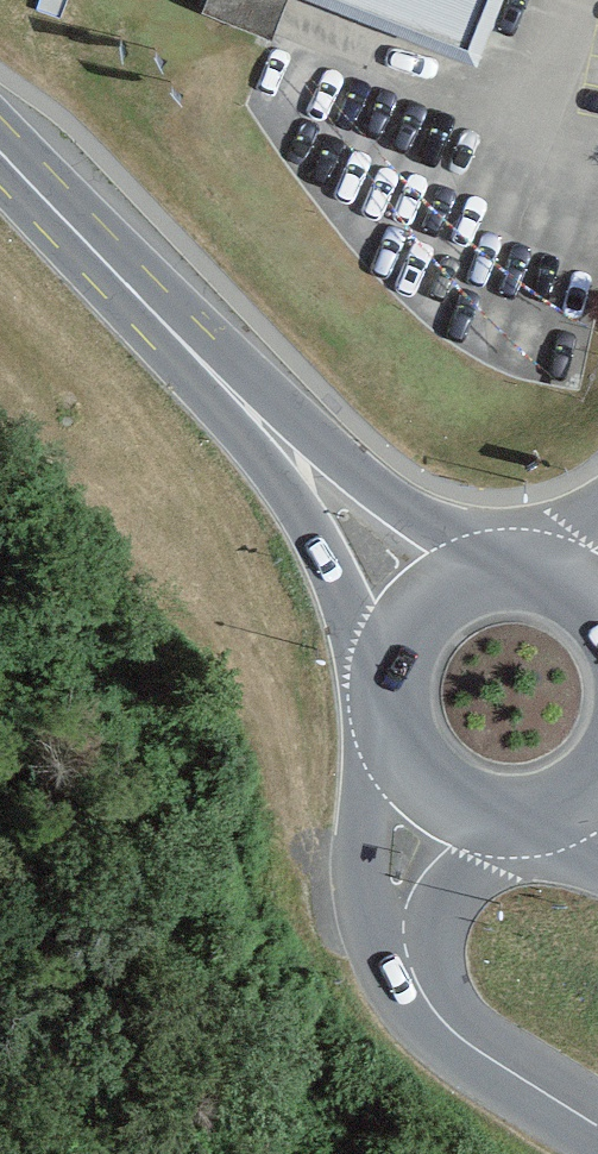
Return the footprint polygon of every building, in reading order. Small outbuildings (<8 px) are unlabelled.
[(459,33),(472,0),(373,0),(459,33)]
